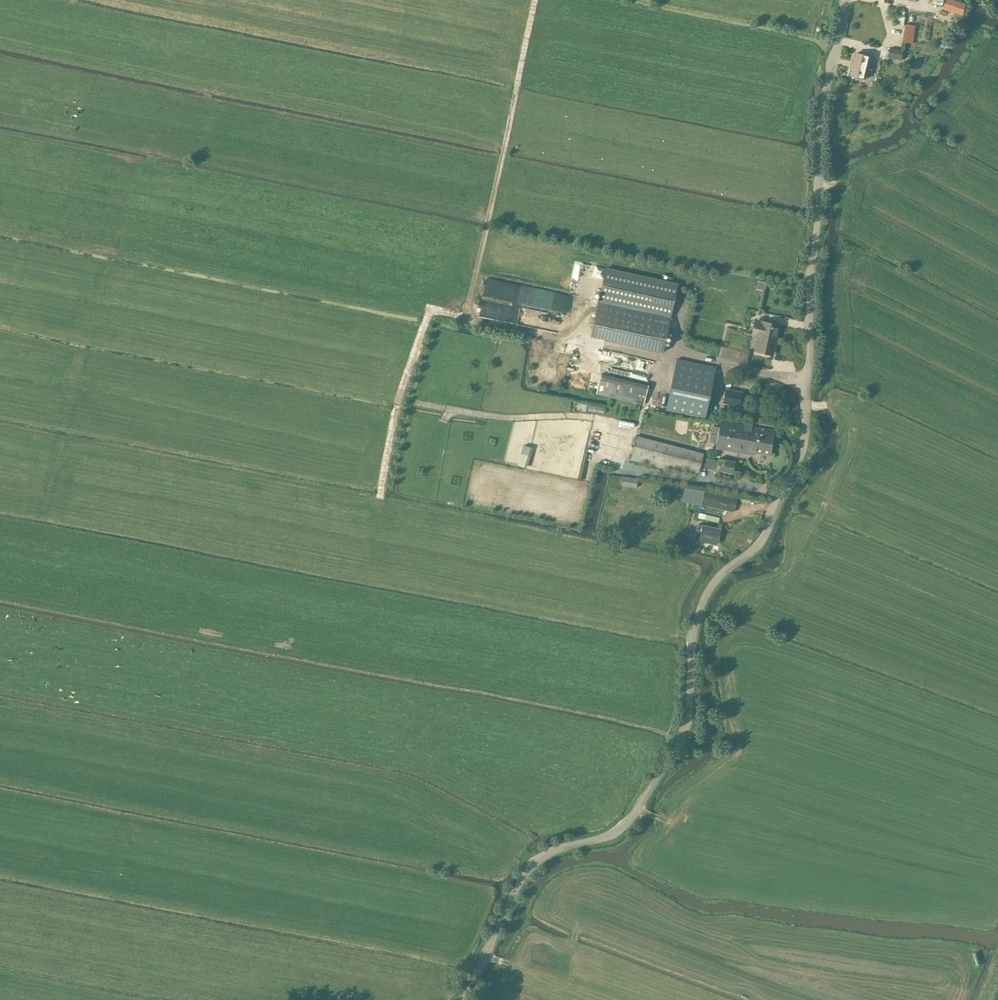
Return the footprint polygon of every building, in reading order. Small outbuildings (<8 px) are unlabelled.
[(963,15),(967,3),(955,0),(947,0),(944,10),(963,15)] [(913,44),(916,26),(906,24),(903,42),(913,44)] [(889,57),(903,60),(904,51),(891,48),(889,57)] [(873,69),(869,68),(872,57),(856,53),(850,75),(866,79),(867,74),(872,75),(873,69)] [(605,269),(595,319),(591,337),(662,352),(677,284),(605,269)] [(569,294),(507,284),(504,303),(566,312),(569,294)] [(751,334),(758,336),(776,340),(780,325),(761,321),(761,323),(754,321),(751,334)] [(773,355),(776,340),(758,336),(754,351),(773,355)] [(673,379),(712,387),(716,367),(677,359),(673,379)] [(596,394),(644,405),(649,385),(601,374),(596,394)] [(737,405),(740,393),(724,390),(722,401),(737,405)] [(672,413),(704,418),(706,406),(652,396),(650,405),(673,410),(672,413)] [(719,422),(715,447),(755,454),(755,453),(770,455),(774,431),(719,422)] [(704,453),(683,448),(636,435),(629,460),(669,470),(670,466),(699,473),(704,453)] [(518,466),(527,468),(531,447),(522,445),(518,466)] [(705,457),(703,467),(715,469),(716,459),(705,457)] [(717,471),(732,474),(735,461),(719,458),(717,471)] [(620,485),(637,488),(638,478),(622,476),(620,485)] [(685,490),(683,502),(702,505),(704,493),(685,490)] [(733,512),(736,500),(705,492),(702,505),(733,512)] [(694,540),(717,545),(720,528),(697,523),(694,540)]
